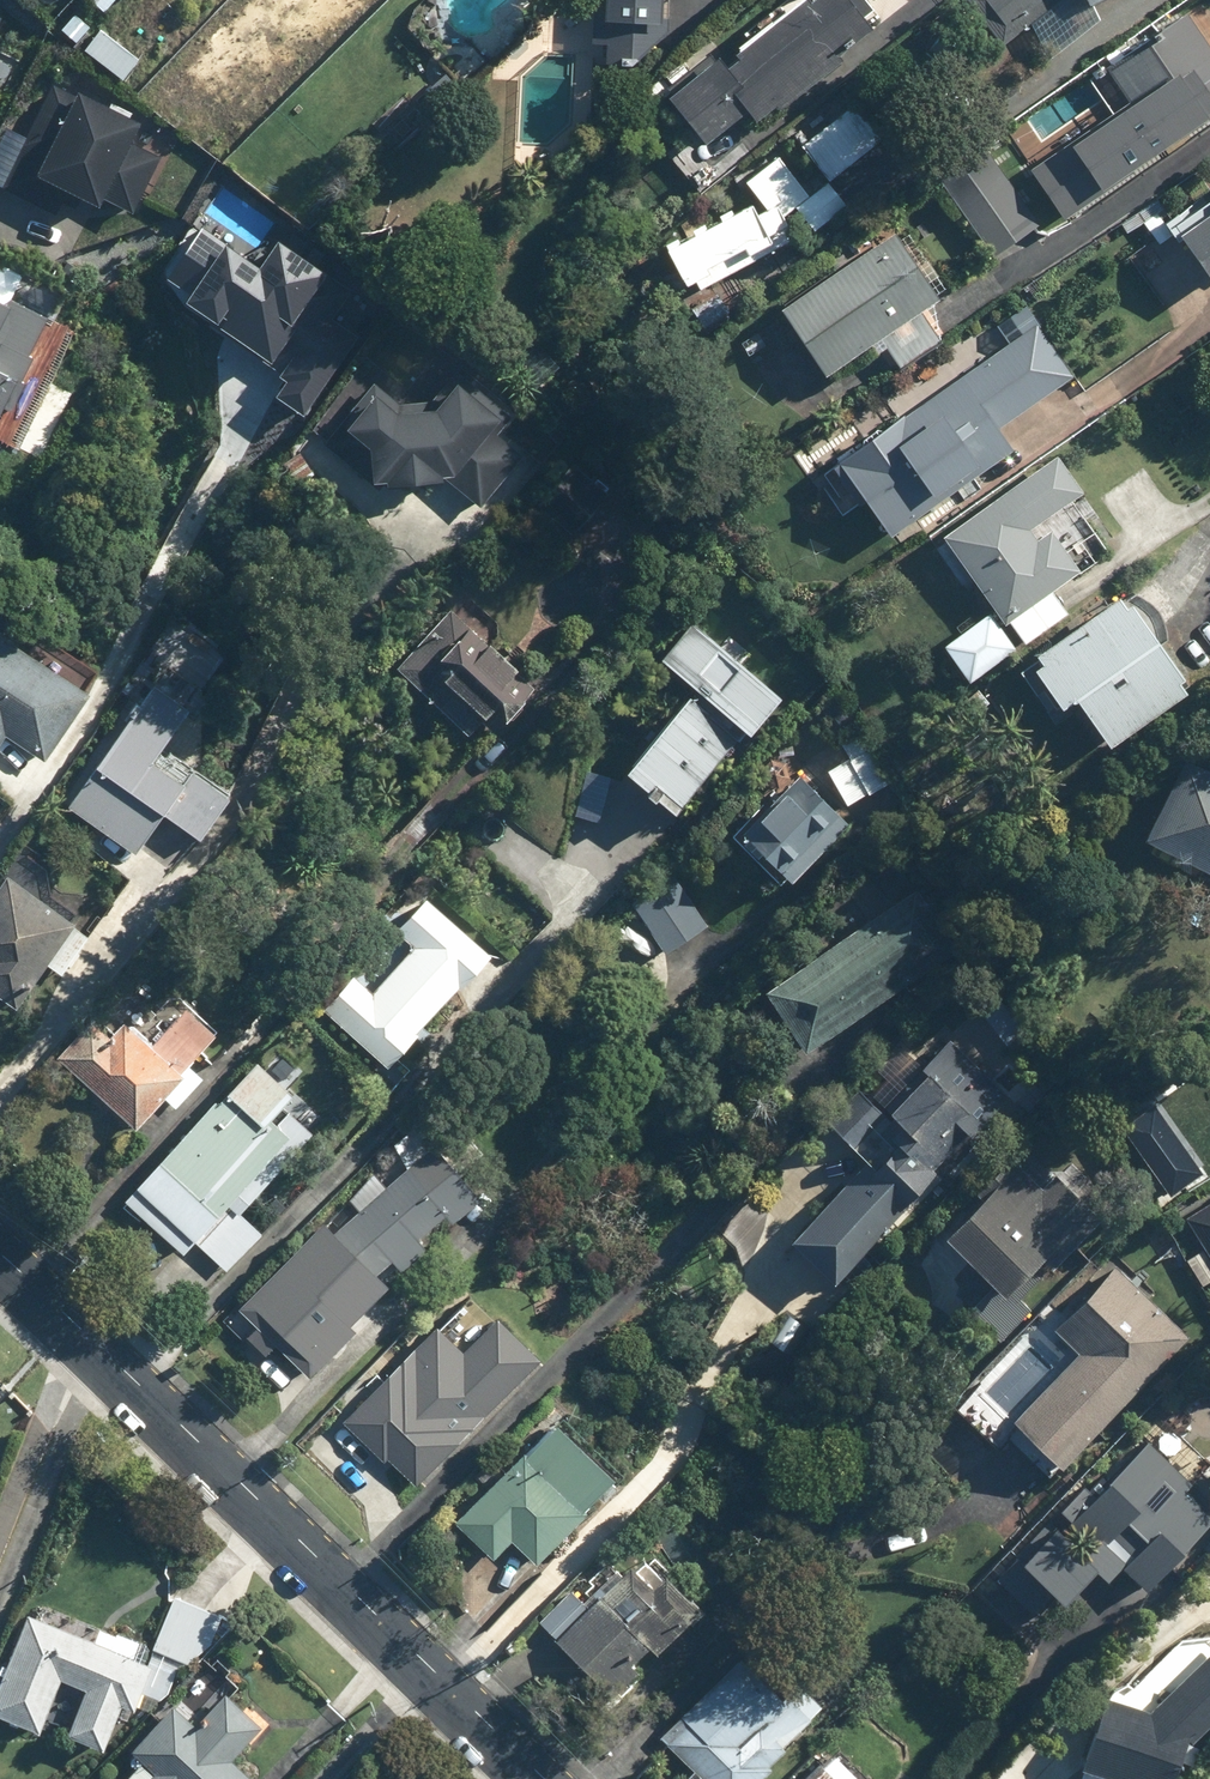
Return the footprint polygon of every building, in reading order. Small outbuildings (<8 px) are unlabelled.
[(616,58),(640,59),(671,29),(672,0),(617,0),(616,58)] [(678,91),(715,137),(758,103),(767,114),(785,100),(788,104),(851,53),(848,49),(882,22),(864,0),(807,0),(734,58),(728,51),(678,91)] [(1007,43),(1061,0),(973,0),(1007,43)] [(1209,118),(1209,40),(1190,10),(1110,63),(1131,96),(1028,164),(1063,216),(1209,118)] [(78,185),(136,213),(165,153),(138,140),(148,119),(60,76),(7,187),(64,214),(78,185)] [(806,142),(835,178),(888,135),(859,99),(806,142)] [(1000,252),(1043,222),(994,152),(952,182),(1000,252)] [(700,290),(820,227),(851,203),(832,179),(815,193),(784,153),(747,181),(761,199),(676,243),(700,290)] [(1209,261),(1209,216),(1189,231),(1209,261)] [(202,228),(161,284),(289,376),(274,397),(303,419),(352,351),(327,333),(354,296),(280,243),(260,270),(202,228)] [(787,306),(831,373),(885,338),(904,366),(946,338),(927,310),(946,298),(901,231),(787,306)] [(0,427),(55,314),(15,295),(25,274),(0,262),(0,427)] [(1038,329),(844,458),(893,530),(1020,446),(1006,425),(1072,381),(1038,329)] [(518,416),(460,370),(437,399),(402,402),(377,383),(329,443),(381,484),(448,476),(486,505),(528,452),(504,434),(518,416)] [(1065,452),(949,532),(1011,622),(1087,569),(1056,526),(1043,535),(1037,526),(1091,489),(1065,452)] [(576,535),(613,492),(576,462),(540,504),(576,535)] [(1188,673),(1193,669),(1143,603),(1138,606),(1126,590),(1032,661),(1066,707),(1085,693),(1120,740),(1196,684),(1188,673)] [(543,683),(449,608),(398,672),(491,747),(543,683)] [(1022,648),(991,611),(947,647),(978,684),(1022,648)] [(701,684),(632,766),(687,812),(786,696),(695,619),(665,654),(701,684)] [(33,649),(0,627),(0,752),(9,737),(50,764),(98,691),(93,688),(103,672),(43,632),(33,649)] [(205,772),(204,717),(155,683),(71,802),(177,877),(237,792),(205,772)] [(869,740),(830,764),(850,797),(889,773),(869,740)] [(1152,836),(1209,866),(1209,759),(1195,751),(1152,836)] [(739,823),(788,877),(856,816),(807,762),(739,823)] [(675,873),(635,898),(666,947),(705,923),(675,873)] [(23,1010),(53,964),(67,974),(91,937),(76,928),(81,921),(9,875),(0,889),(0,995),(23,1010)] [(770,979),(810,1044),(963,949),(924,885),(770,979)] [(389,1066),(498,944),(433,886),(399,925),(418,942),(371,994),(351,976),(323,1007),(389,1066)] [(108,1002),(60,1057),(141,1129),(167,1099),(178,1109),(204,1078),(192,1068),(221,1035),(190,1009),(158,1046),(108,1002)] [(951,1033),(884,1104),(902,1120),(792,1238),(836,1280),(1013,1091),(951,1033)] [(230,1274),(270,1231),(246,1209),(319,1132),(290,1105),(302,1093),(261,1054),(123,1201),(182,1257),(196,1242),(230,1274)] [(1151,1096),(1118,1118),(1166,1188),(1199,1165),(1151,1096)] [(434,1243),(424,1233),(450,1207),(457,1215),(485,1187),(438,1140),(347,1231),(332,1216),(241,1306),(308,1373),(394,1288),(382,1276),(398,1260),(408,1270),(434,1243)] [(1045,1180),(1020,1158),(950,1238),(974,1260),(952,1285),(1010,1336),(1113,1219),(1054,1168),(1045,1180)] [(1195,1213),(1209,1237),(1209,1203),(1195,1213)] [(1103,1254),(1045,1323),(1073,1346),(1011,1419),(1074,1471),(1193,1330),(1103,1254)] [(470,1347),(439,1319),(346,1420),(388,1459),(393,1454),(424,1482),(545,1352),(502,1313),(470,1347)] [(538,1563),(594,1510),(588,1504),(621,1473),(565,1413),(458,1515),(497,1556),(515,1539),(538,1563)] [(1091,1483),(999,1576),(1034,1610),(1055,1589),(1066,1601),(1105,1561),(1118,1574),(1127,1564),(1150,1586),(1209,1525),(1209,1509),(1190,1489),(1196,1484),(1149,1438),(1109,1480),(1101,1472),(1091,1483)] [(581,1599),(570,1588),(541,1618),(618,1693),(709,1601),(670,1563),(665,1567),(651,1554),(643,1562),(639,1558),(627,1570),(613,1556),(592,1577),(597,1582),(581,1599)] [(148,1691),(169,1699),(173,1690),(191,1697),(225,1609),(178,1591),(152,1658),(30,1610),(0,1687),(0,1709),(47,1728),(66,1680),(86,1688),(70,1730),(110,1746),(126,1703),(141,1708),(148,1691)] [(781,1765),(776,1758),(793,1743),(788,1737),(826,1703),(764,1634),(652,1733),(666,1749),(672,1744),(694,1770),(689,1775),(692,1778),(765,1778),(781,1765)] [(1076,1777),(1082,1778),(1179,1778),(1191,1749),(1209,1729),(1209,1654),(1156,1709),(1109,1691),(1076,1777)] [(259,1777),(236,1756),(266,1724),(233,1693),(204,1723),(183,1703),(139,1750),(148,1759),(128,1778),(257,1778),(259,1777)] [(840,1747),(806,1778),(869,1778),(840,1747)]
